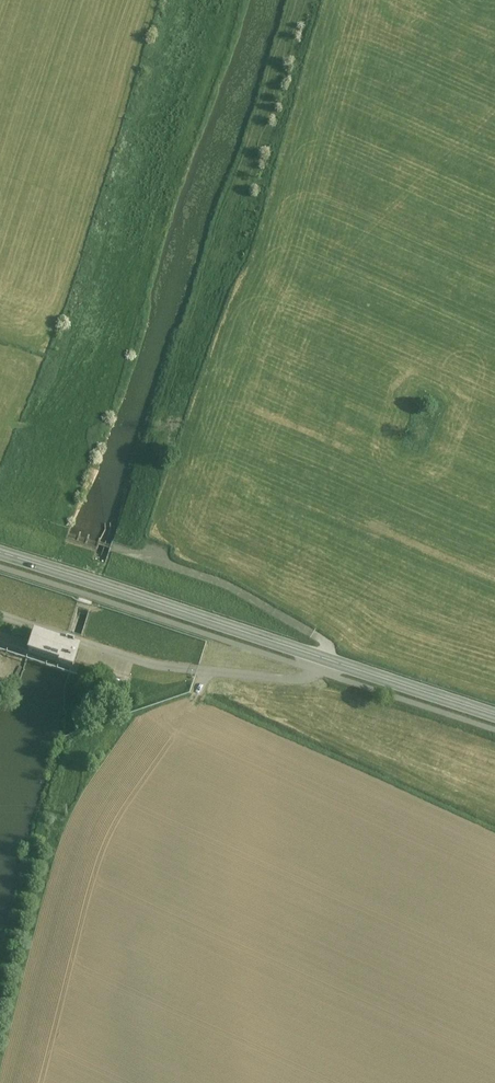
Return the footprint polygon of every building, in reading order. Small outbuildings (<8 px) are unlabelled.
[(80,648),(34,633),(28,651),(61,661),(61,664),(73,668),(80,648)]
